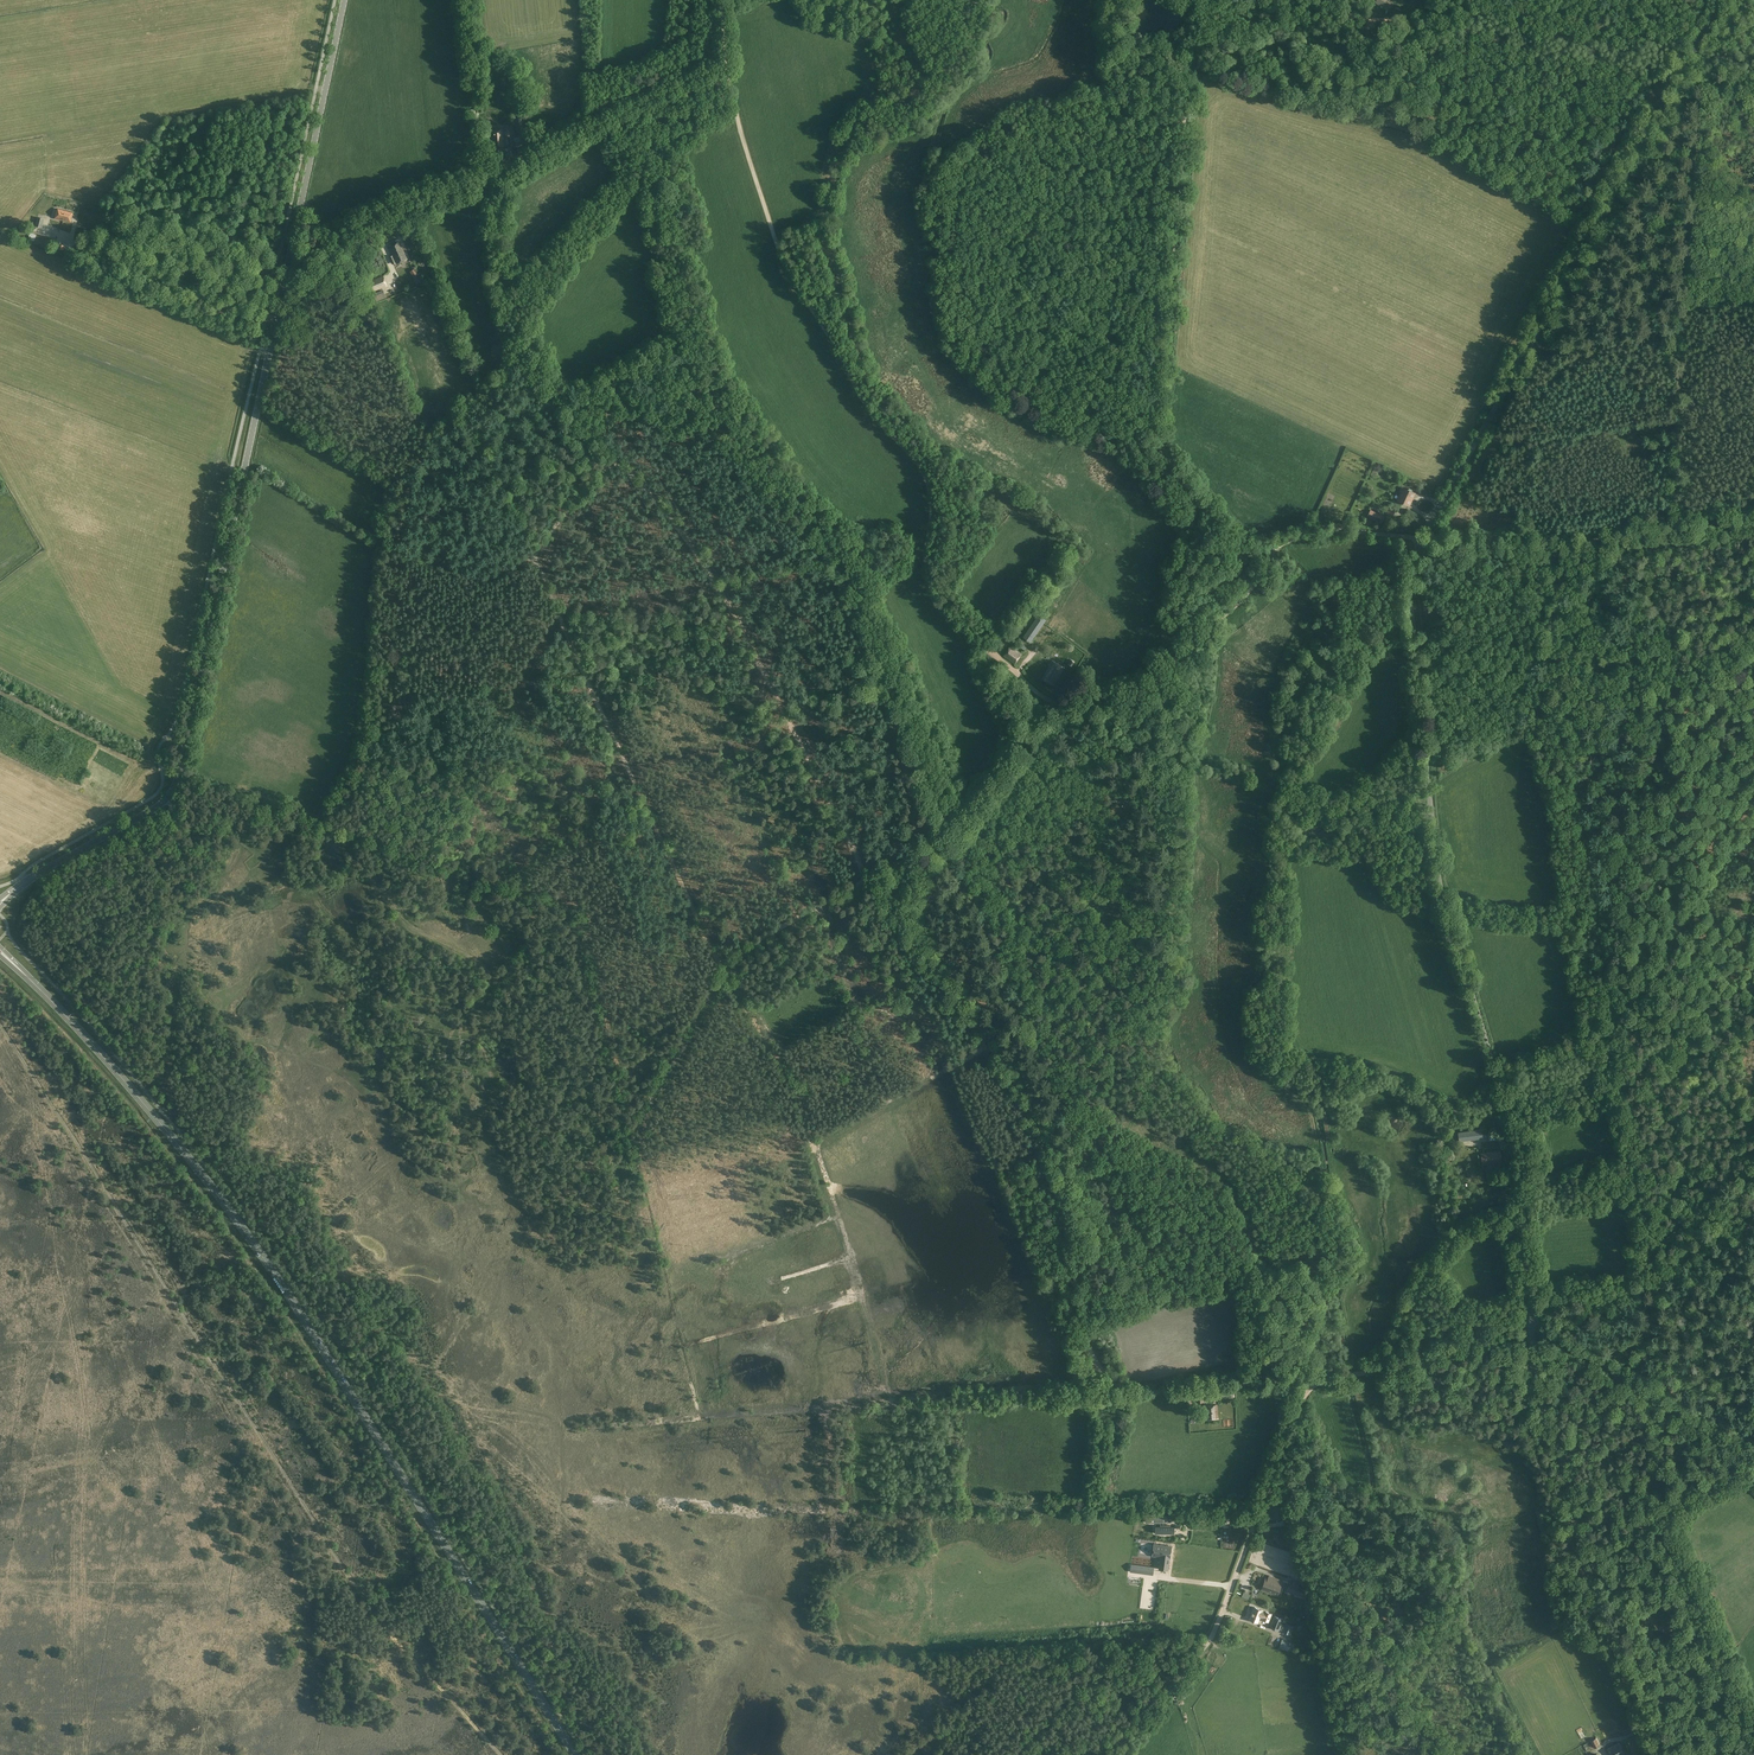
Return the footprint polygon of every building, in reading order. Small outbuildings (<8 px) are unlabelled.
[(521,116),(512,117),(517,133),(525,131),(521,116)] [(504,129),(490,131),(492,148),(506,147),(504,129)] [(525,135),(513,138),(516,148),(528,145),(525,135)] [(62,220),(65,211),(57,208),(54,218),(62,220)] [(73,213),(65,211),(62,220),(71,223),(73,213)] [(37,217),(35,226),(42,227),(44,218),(37,217)] [(29,236),(28,239),(34,242),(34,241),(36,235),(30,233),(29,236)] [(392,255),(388,257),(392,265),(407,258),(399,241),(388,246),(392,255)] [(412,243),(407,245),(410,251),(414,250),(413,247),(415,246),(414,243),(412,244),(412,243)] [(383,275),(368,281),(373,292),(387,286),(383,275)] [(382,290),(374,293),(377,301),(385,298),(382,290)] [(1401,492),(1398,499),(1409,505),(1414,493),(1400,487),(1398,491),(1401,492)] [(1370,510),(1367,517),(1381,524),(1384,516),(1370,510)] [(1039,615),(1029,628),(1037,634),(1047,620),(1039,615)] [(1020,642),(1017,646),(1024,652),(1027,648),(1020,642)] [(1010,645),(1003,656),(1015,664),(1022,654),(1010,645)] [(1052,660),(1042,678),(1054,685),(1065,667),(1052,660)] [(1479,1129),(1458,1132),(1459,1141),(1488,1137),(1486,1128),(1485,1128),(1485,1126),(1479,1127),(1479,1129)] [(1500,1150),(1481,1153),(1482,1164),(1501,1162),(1500,1150)] [(1203,1392),(1196,1393),(1197,1403),(1202,1402),(1204,1402),(1203,1392)] [(1203,1405),(1201,1406),(1202,1412),(1205,1412),(1206,1420),(1218,1419),(1217,1404),(1205,1405),(1203,1405)] [(1275,1515),(1279,1502),(1269,1499),(1265,1511),(1275,1515)] [(1289,1517),(1283,1519),(1285,1527),(1291,1526),(1289,1517)] [(1124,1525),(1120,1556),(1128,1557),(1131,1526),(1124,1525)] [(1175,1534),(1175,1527),(1156,1526),(1156,1534),(1175,1534)] [(1154,1544),(1152,1556),(1160,1557),(1159,1569),(1168,1570),(1169,1558),(1170,1558),(1171,1546),(1154,1544)] [(1134,1559),(1145,1559),(1145,1545),(1135,1545),(1134,1559)] [(1154,1568),(1132,1565),(1130,1572),(1152,1575),(1154,1568)] [(1139,1575),(1134,1577),(1136,1583),(1142,1581),(1139,1575)] [(1256,1585),(1261,1579),(1257,1576),(1254,1579),(1253,1578),(1251,1581),(1256,1585)] [(1266,1579),(1262,1590),(1278,1595),(1282,1583),(1283,1581),(1270,1577),(1269,1580),(1266,1579)] [(1289,1583),(1286,1592),(1298,1596),(1298,1595),(1301,1588),(1301,1587),(1299,1586),(1292,1584),(1289,1583)] [(1301,1588),(1298,1595),(1298,1596),(1305,1598),(1308,1591),(1301,1588)] [(1254,1606),(1248,1619),(1258,1623),(1260,1618),(1262,1618),(1261,1619),(1268,1622),(1270,1617),(1272,1614),(1254,1606)] [(1274,1615),(1272,1620),(1269,1627),(1279,1631),(1284,1619),(1274,1615)] [(1286,1623),(1282,1632),(1290,1635),(1294,1626),(1286,1623)] [(1282,1640),(1279,1648),(1287,1651),(1290,1642),(1282,1640)] [(1183,1686),(1178,1694),(1182,1697),(1187,1689),(1183,1686)] [(1600,1745),(1596,1737),(1590,1740),(1594,1748),(1600,1745)] [(1607,1748),(1611,1754),(1622,1754),(1625,1753),(1620,1742),(1607,1748)] [(1589,1743),(1582,1746),(1585,1753),(1592,1750),(1589,1743)]
